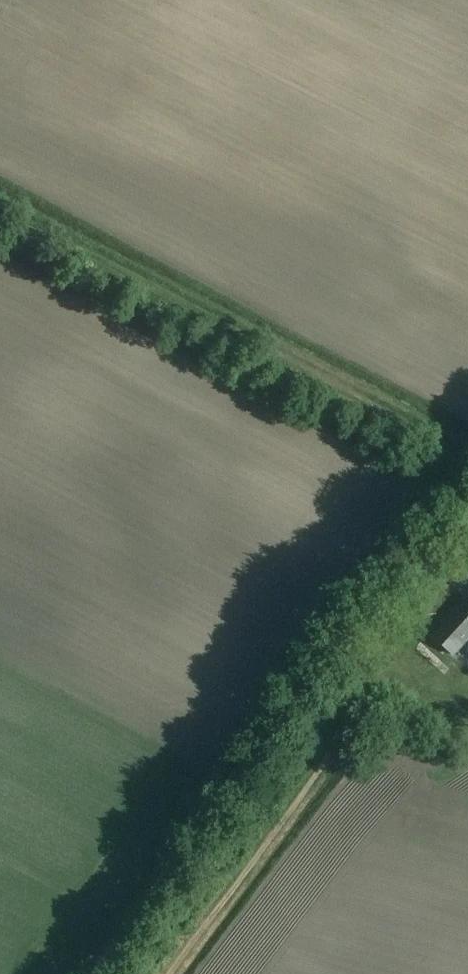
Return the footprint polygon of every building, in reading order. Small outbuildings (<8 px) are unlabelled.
[(466,599),(443,624),(446,626),(434,640),(453,658),(467,642),(467,600),(466,599)]
